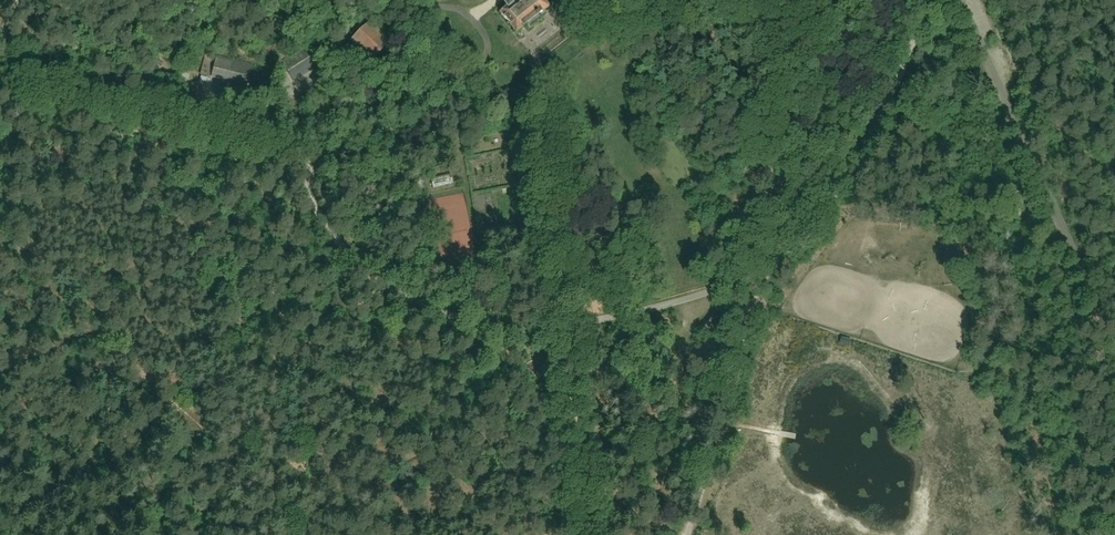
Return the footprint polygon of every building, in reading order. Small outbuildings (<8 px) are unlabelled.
[(537,14),(547,6),(543,0),(514,0),(512,2),(511,0),(505,0),(503,1),(504,5),(506,8),(501,12),(517,31),(526,24),(530,29),(541,19),(537,14)] [(388,44),(367,24),(351,41),(371,61),(388,44)] [(282,64),(294,81),(313,69),(312,67),(324,59),(313,44),(282,64)] [(249,88),(253,66),(218,60),(214,82),(249,88)] [(712,315),(708,318),(703,325),(702,329),(705,331),(708,330),(715,321),(716,317),(712,315)] [(849,347),(851,341),(842,338),(840,344),(849,347)]
